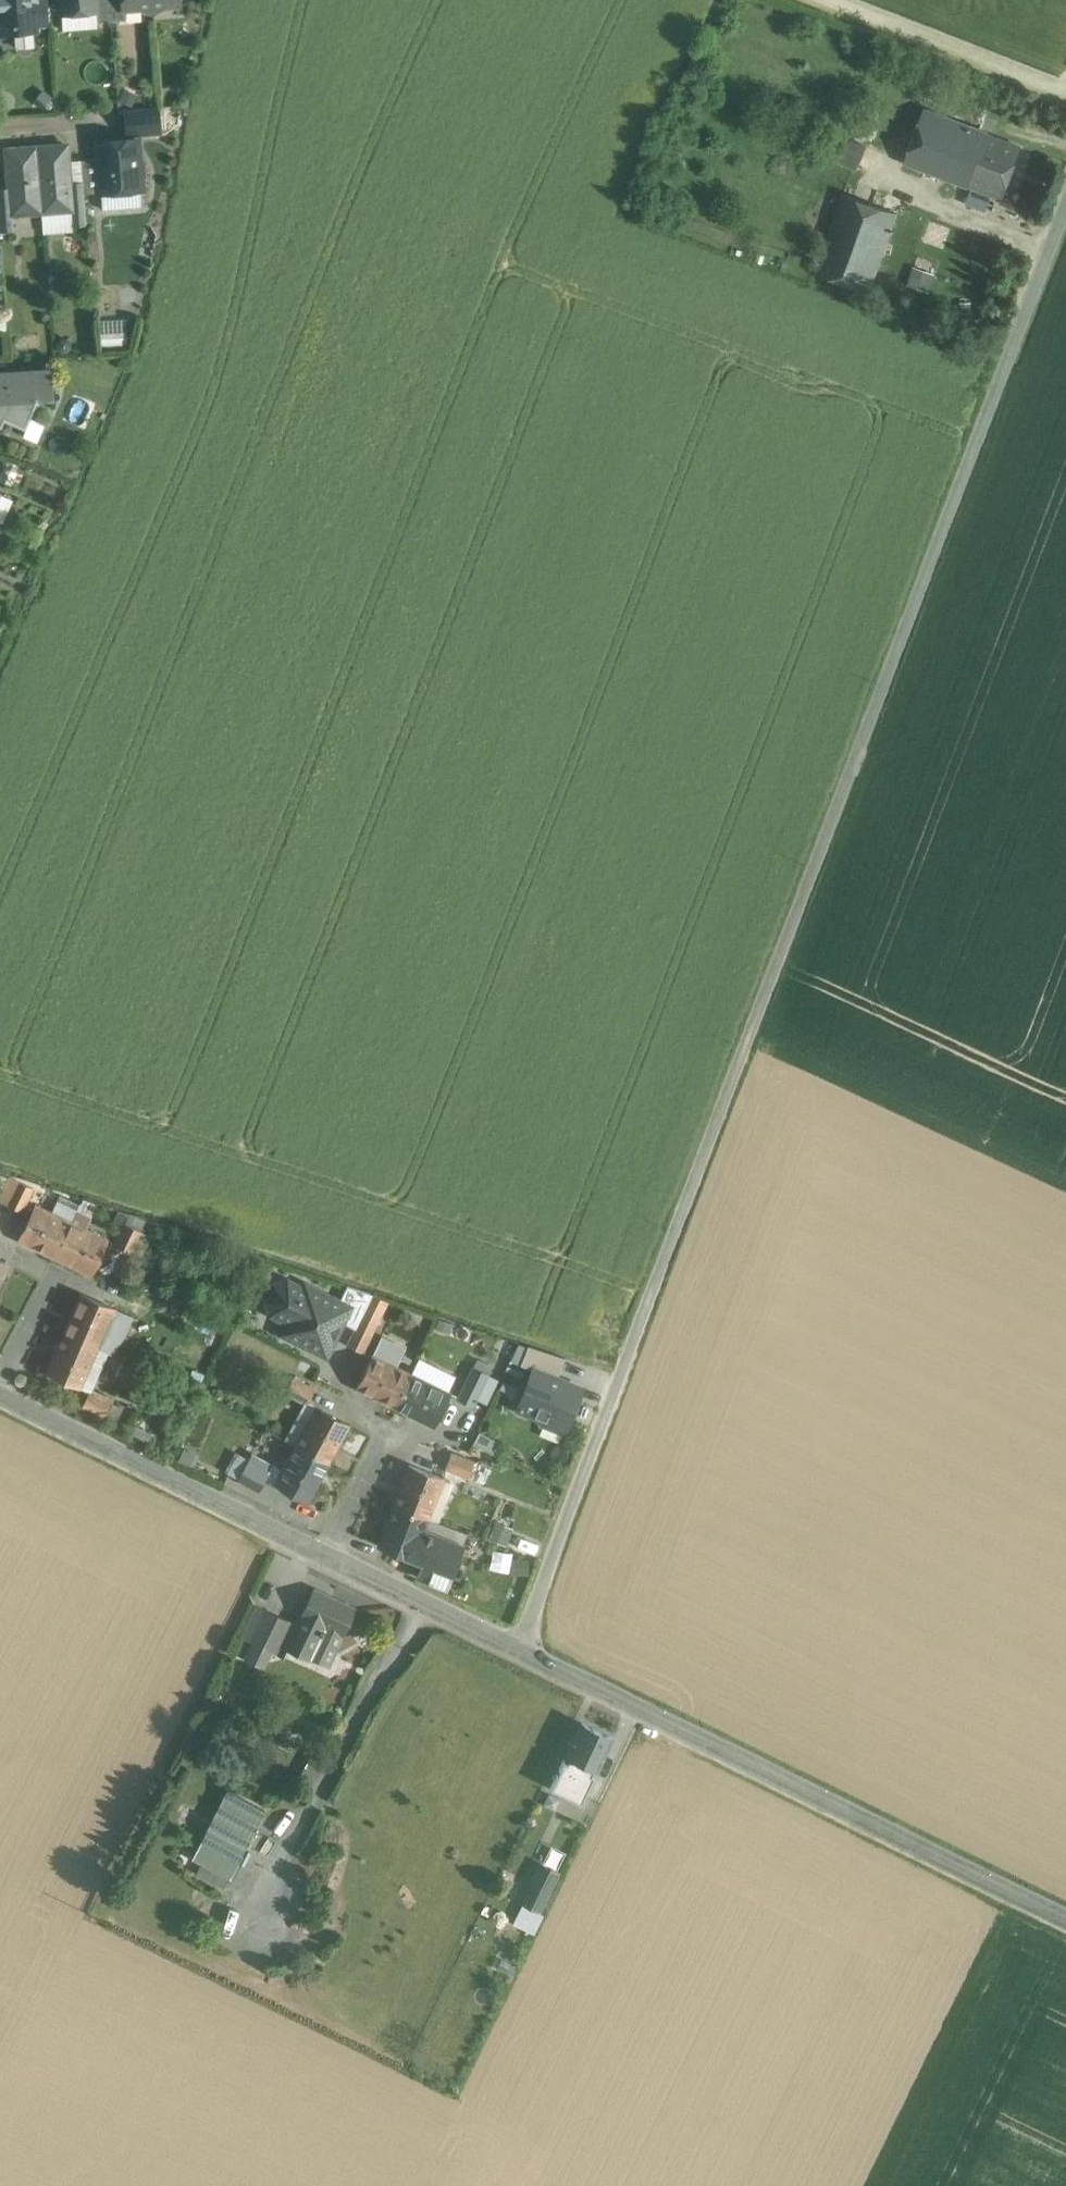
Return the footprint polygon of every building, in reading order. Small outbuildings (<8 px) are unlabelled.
[(14,26),(14,29),(33,28),(33,25),(31,0),(0,0),(0,27),(14,26)] [(33,25),(49,23),(47,0),(31,0),(33,25)] [(62,12),(96,10),(97,10),(96,0),(61,0),(62,12)] [(97,10),(96,10),(97,22),(111,21),(109,0),(96,0),(97,10)] [(111,21),(126,19),(125,8),(123,8),(122,0),(109,0),(111,21)] [(123,8),(125,8),(151,6),(151,0),(122,0),(123,8)] [(158,108),(126,111),(128,134),(160,132),(158,108)] [(1021,149),(925,112),(906,161),(1002,199),(1021,149)] [(136,138),(97,141),(98,158),(101,191),(140,188),(140,178),(143,175),(142,161),(138,158),(136,138)] [(867,145),(851,139),(847,148),(863,155),(867,145)] [(67,144),(37,146),(42,211),(71,209),(72,209),(70,184),(67,144)] [(37,146),(6,149),(9,189),(11,214),(13,213),(42,211),(37,146)] [(847,148),(844,147),(837,165),(856,173),(863,155),(847,148)] [(98,158),(81,160),(83,183),(84,193),(101,191),(98,158)] [(83,183),(70,184),(72,209),(71,209),(72,223),(86,222),(84,193),(83,183)] [(0,190),(0,229),(14,228),(13,213),(11,214),(9,189),(0,190)] [(895,213),(842,194),(814,271),(867,290),(895,213)] [(1,427),(4,420),(25,429),(39,396),(51,395),(49,370),(0,373),(0,427),(1,427)] [(41,439),(48,420),(33,415),(26,434),(41,439)] [(9,1176),(0,1194),(0,1200),(22,1211),(33,1188),(9,1176)] [(50,1213),(35,1205),(18,1239),(54,1256),(80,1204),(59,1194),(50,1213)] [(80,1204),(54,1256),(90,1274),(107,1240),(83,1228),(96,1204),(82,1200),(80,1204)] [(140,1230),(125,1223),(114,1245),(129,1253),(140,1231),(140,1230)] [(140,1231),(129,1253),(139,1257),(149,1236),(140,1231)] [(0,1260),(0,1280),(8,1264),(0,1260)] [(349,1307),(339,1302),(305,1286),(303,1289),(287,1281),(273,1286),(268,1300),(272,1313),(288,1321),(282,1333),(326,1355),(342,1322),(349,1307)] [(349,1307),(342,1322),(355,1328),(372,1293),(347,1285),(339,1302),(349,1307)] [(114,1308),(80,1293),(63,1333),(107,1352),(124,1314),(123,1314),(123,1313),(113,1309),(114,1308)] [(355,1328),(347,1344),(362,1352),(387,1301),(372,1293),(355,1328)] [(165,1304),(147,1297),(143,1305),(151,1309),(161,1313),(165,1304)] [(107,1352),(63,1333),(45,1372),(88,1391),(89,1389),(91,1390),(107,1352)] [(404,1348),(381,1336),(373,1354),(396,1365),(404,1348)] [(565,1357),(528,1345),(520,1364),(532,1369),(533,1368),(557,1377),(565,1357)] [(373,1354),(372,1354),(355,1387),(394,1407),(410,1373),(396,1365),(373,1354)] [(488,1373),(472,1366),(457,1398),(472,1406),(488,1373)] [(557,1377),(533,1368),(532,1369),(517,1408),(565,1428),(581,1387),(557,1377)] [(449,1392),(410,1373),(394,1407),(433,1426),(449,1392)] [(314,1389),(292,1377),(285,1391),(305,1403),(306,1403),(307,1402),(314,1389)] [(91,1390),(89,1389),(88,1391),(82,1404),(105,1415),(111,1402),(112,1399),(91,1390)] [(118,1405),(111,1402),(105,1415),(112,1418),(118,1405)] [(348,1424),(307,1402),(306,1403),(305,1403),(286,1439),(295,1445),(328,1462),(348,1424)] [(328,1462),(295,1445),(275,1483),(307,1500),(328,1462)] [(473,1461),(451,1452),(445,1467),(467,1476),(473,1461)] [(271,1468),(250,1456),(238,1478),(259,1490),(271,1468)] [(442,1478),(409,1465),(393,1504),(427,1517),(442,1478)] [(427,1517),(393,1504),(378,1544),(412,1558),(412,1556),(421,1560),(452,1572),(462,1545),(423,1530),(428,1518),(427,1517)] [(514,1528),(495,1520),(487,1539),(506,1547),(514,1528)] [(495,1548),(492,1567),(512,1570),(514,1551),(495,1548)] [(452,1572),(421,1560),(416,1575),(446,1587),(452,1572)] [(354,1610),(312,1590),(297,1623),(289,1619),(274,1652),(283,1656),(286,1647),(309,1658),(325,1623),(343,1631),(354,1610)] [(289,1619),(255,1604),(240,1636),(274,1652),(289,1619)] [(580,1723),(553,1780),(583,1794),(610,1738),(580,1723)] [(265,1811),(228,1792),(192,1860),(229,1879),(265,1811)] [(580,1825),(563,1816),(558,1824),(576,1833),(580,1825)] [(557,1870),(540,1862),(521,1900),(538,1909),(557,1870)]
